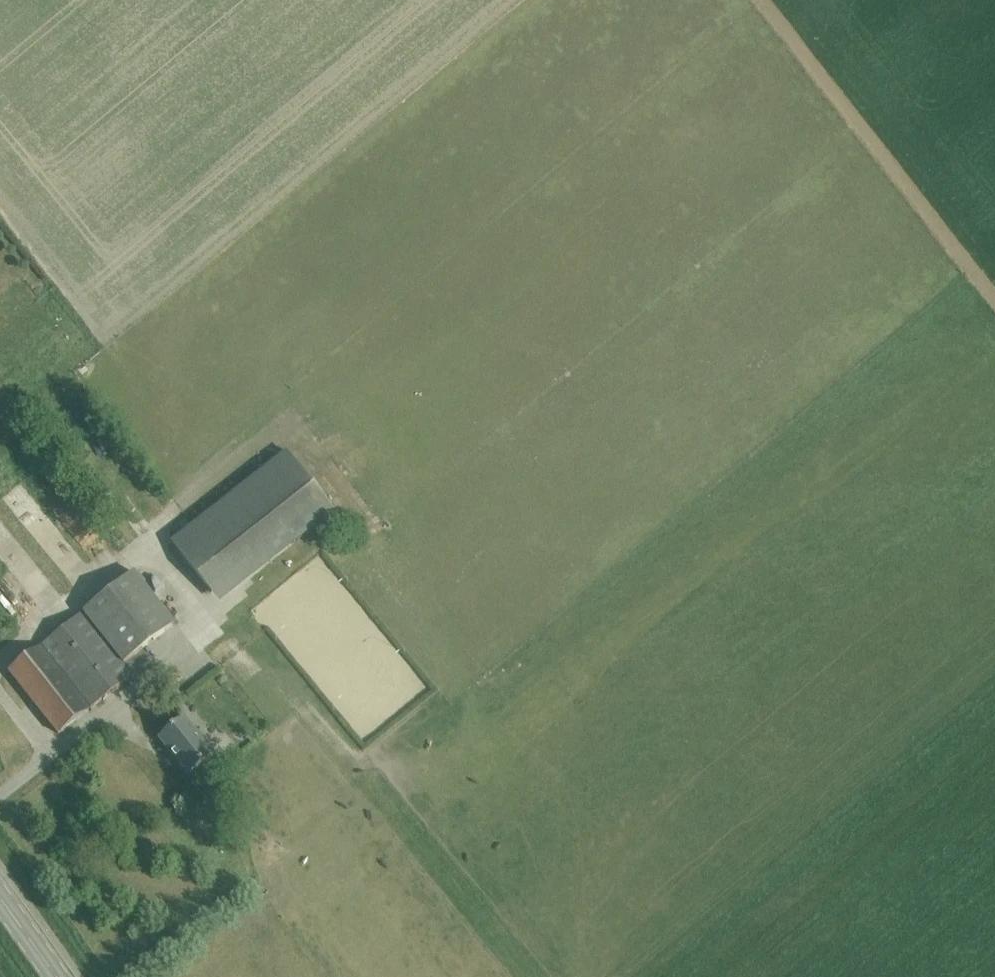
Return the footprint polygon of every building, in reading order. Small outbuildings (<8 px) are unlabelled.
[(172,543),(211,593),(219,603),(335,512),(287,452),(172,543)] [(134,486),(143,478),(133,468),(124,477),(134,486)] [(41,537),(57,533),(53,517),(37,521),(41,537)] [(134,573),(9,671),(59,734),(151,662),(142,649),(175,624),(134,573)] [(189,775),(215,754),(185,717),(159,738),(189,775)]
